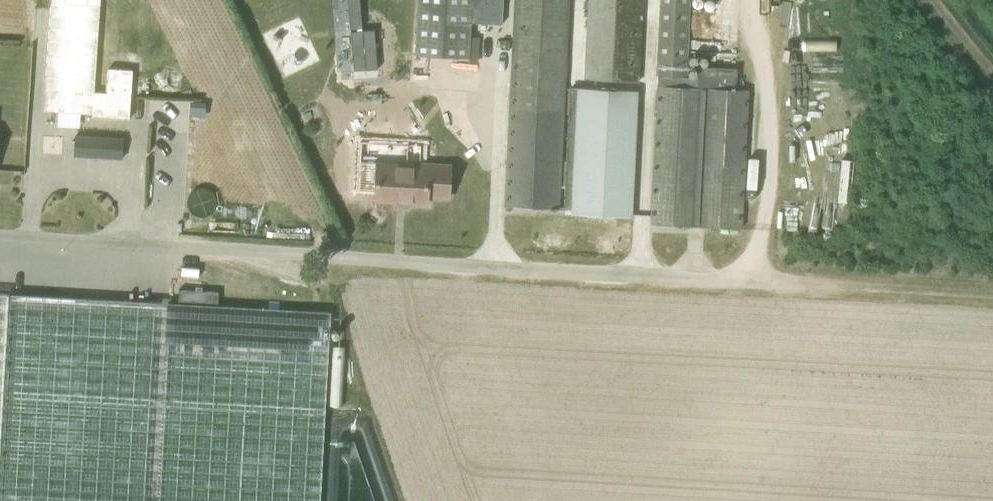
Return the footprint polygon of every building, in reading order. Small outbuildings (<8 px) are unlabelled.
[(415,55),(468,58),(472,0),(418,0),(415,55)] [(570,0),(516,0),(505,207),(558,210),(570,0)] [(586,81),(639,84),(644,0),(590,0),(586,81)] [(659,76),(686,77),(688,0),(662,0),(659,76)] [(741,229),(748,92),(736,91),(738,69),(698,67),(698,77),(686,77),(659,76),(659,85),(658,85),(651,224),(741,229)] [(571,89),(564,211),(572,212),(582,213),(581,215),(592,216),(592,213),(632,215),(638,93),(571,89)] [(95,106),(54,104),(53,116),(135,120),(136,96),(96,94),(95,106)] [(203,116),(204,102),(189,102),(188,116),(203,116)] [(122,159),(123,139),(75,136),(74,156),(122,159)] [(376,159),(373,201),(392,201),(393,205),(428,207),(428,198),(450,198),(451,163),(376,159)] [(215,196),(213,193),(211,191),(208,189),(205,188),(201,188),(198,188),(195,189),(192,191),(190,194),(188,196),(187,200),(187,203),(188,206),(189,209),(191,212),(193,214),(197,216),(200,217),(203,217),(207,216),(210,215),(213,212),(215,210),(216,206),(216,203),(216,199),(215,196)] [(179,301),(218,303),(219,292),(180,289),(179,301)] [(10,294),(0,294),(0,500),(320,500),(329,332),(331,312),(10,294)]
